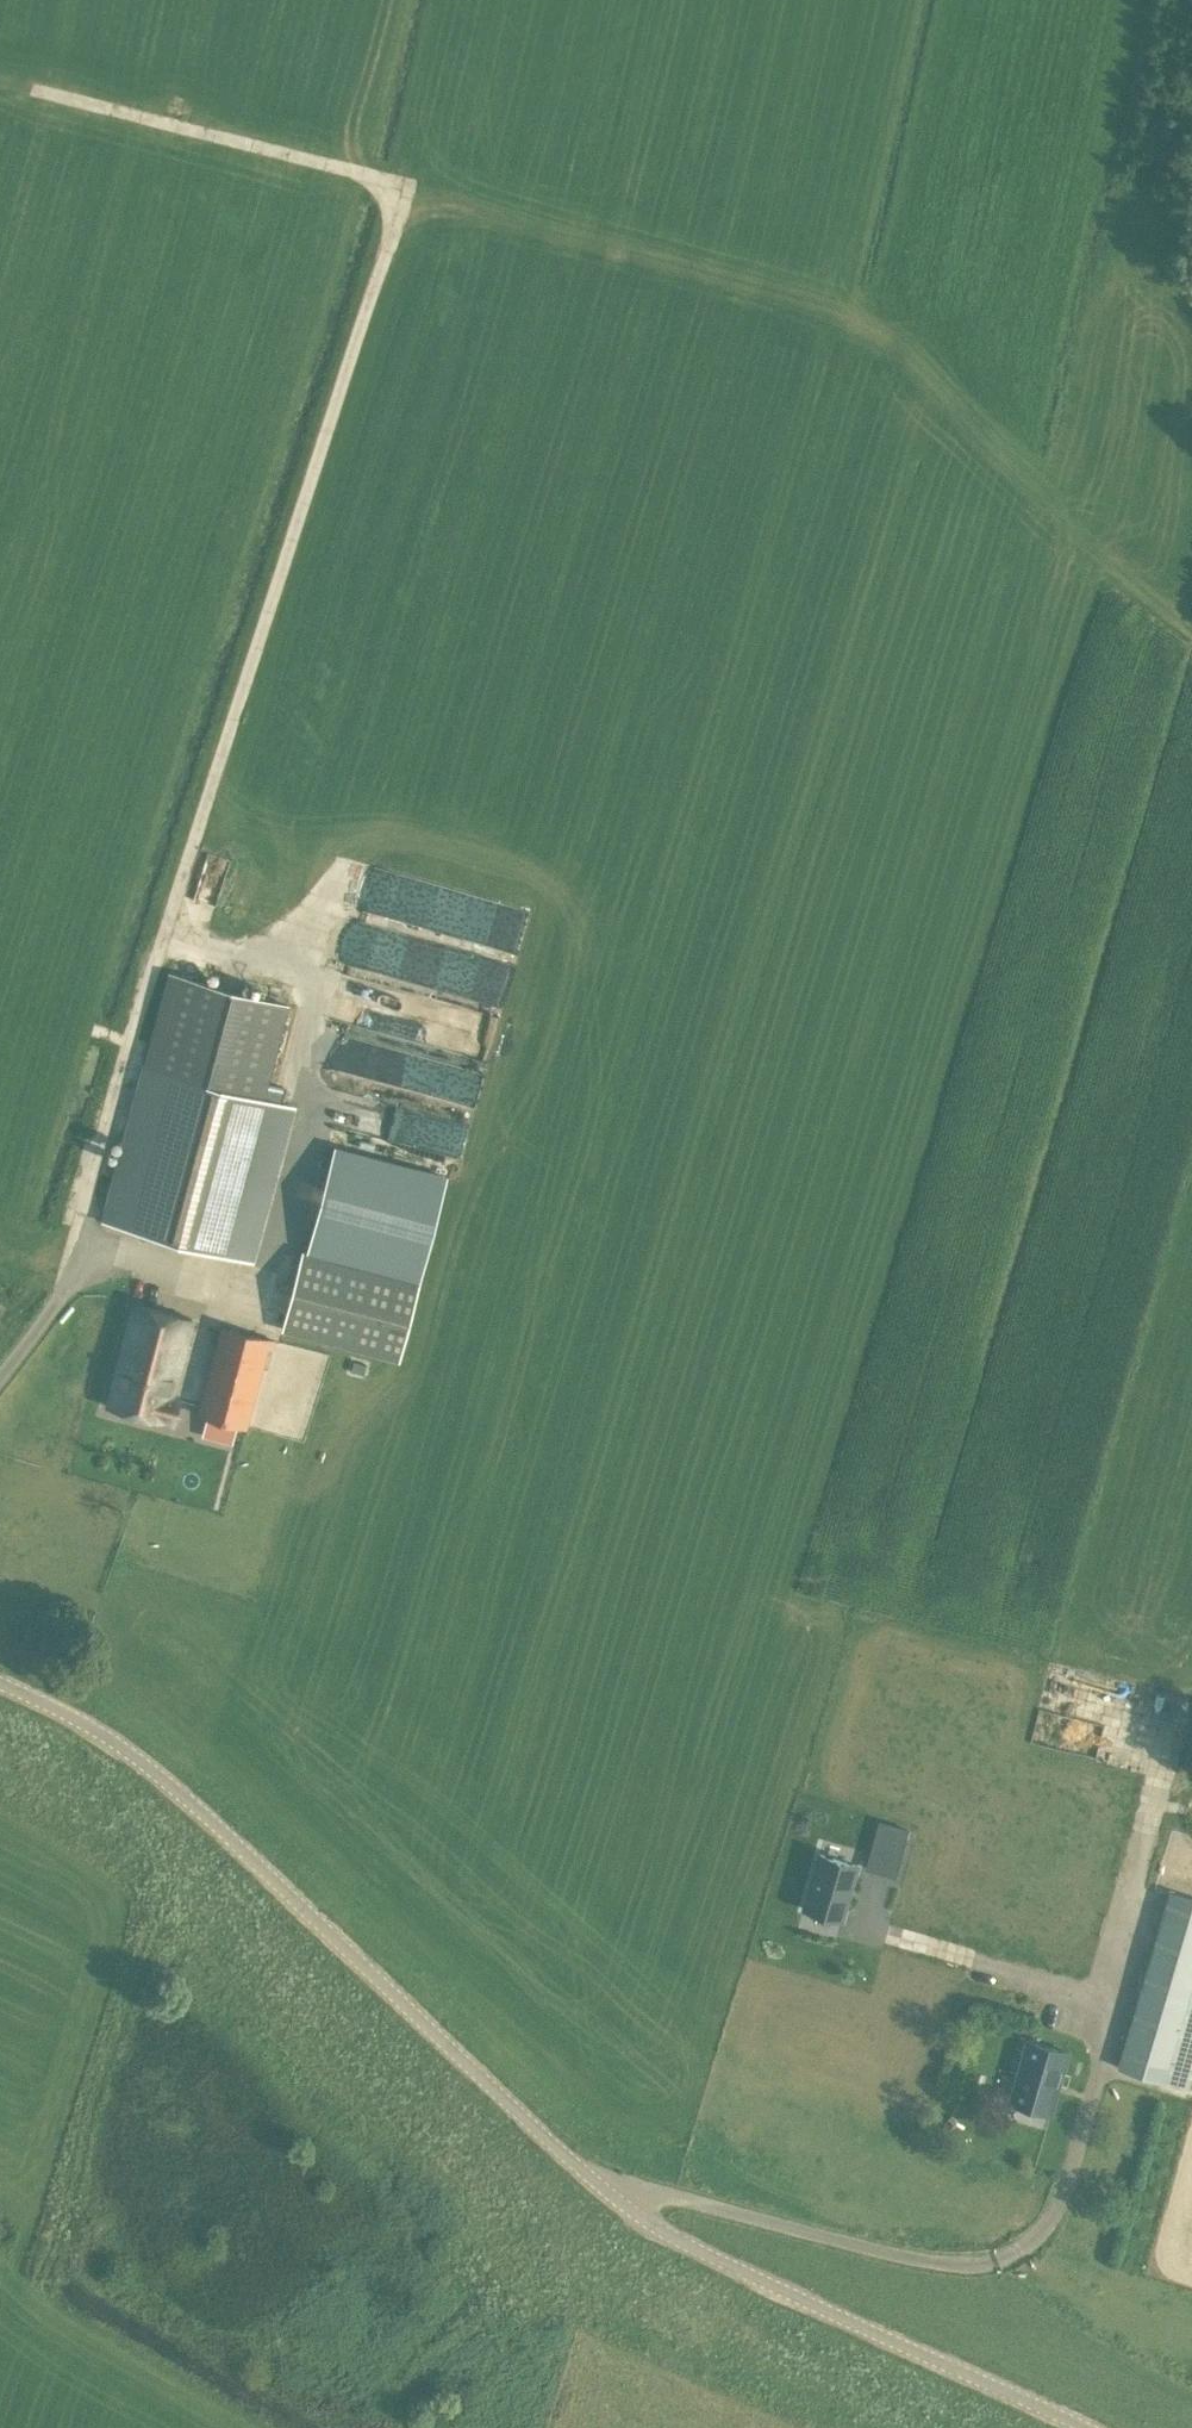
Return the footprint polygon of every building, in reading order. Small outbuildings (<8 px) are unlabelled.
[(210,851),(196,894),(217,901),(232,858),(210,851)] [(367,865),(354,905),(393,917),(406,877),(367,865)] [(389,1032),(490,1056),(513,960),(495,956),(501,933),(519,937),(526,909),(479,897),(474,916),(449,910),(441,943),(457,947),(454,961),(426,954),(418,988),(401,984),(389,1032)] [(107,1220),(210,1247),(252,1258),(293,1102),(264,1095),(289,1003),(172,972),(107,1220)] [(406,1143),(463,1155),(470,1120),(414,1108),(406,1143)] [(310,1252),(305,1251),(285,1327),(400,1358),(448,1176),(338,1146),(310,1252)] [(174,1421),(180,1395),(171,1393),(191,1315),(136,1301),(109,1404),(174,1421)] [(271,1344),(272,1339),(223,1326),(200,1412),(245,1424),(266,1343),(271,1344)] [(895,1825),(886,1854),(900,1858),(909,1829),(895,1825)] [(819,1854),(804,1908),(842,1919),(857,1865),(819,1854)] [(1191,2072),(1191,1898),(1169,1891),(1118,2065),(1188,2085),(1191,2072)] [(1049,2112),(1066,2050),(1026,2039),(1009,2101),(1049,2112)]
